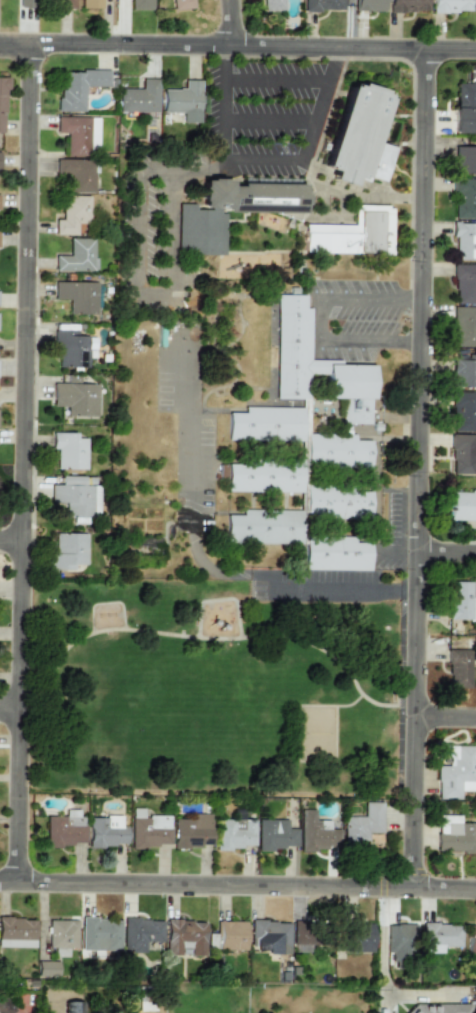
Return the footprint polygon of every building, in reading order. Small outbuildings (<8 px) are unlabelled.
[(18,7),(34,8),(34,0),(18,0),(18,7)] [(56,8),(74,9),(74,0),(57,0),(56,8)] [(80,8),(101,8),(101,0),(80,0),(80,8)] [(151,0),(130,0),(130,9),(151,9),(151,0)] [(173,11),(193,8),(192,0),(171,0),(173,11)] [(282,0),(263,0),(263,11),(283,10),(282,0)] [(343,10),(343,0),(303,0),(303,10),(343,10)] [(355,10),(383,11),(383,0),(355,0),(355,10)] [(427,0),(388,0),(388,11),(427,12),(427,0)] [(469,12),(469,0),(432,0),(432,12),(469,12)] [(84,111),(84,86),(108,86),(109,71),(62,70),(62,90),(57,90),(57,111),(84,111)] [(118,88),(118,111),(156,112),(157,78),(141,78),(140,89),(118,88)] [(161,111),(181,112),(181,122),(198,123),(199,80),(183,79),(183,89),(161,89),(161,111)] [(475,133),(475,83),(454,83),(453,133),(475,133)] [(345,97),(339,118),(339,123),(331,146),(325,142),(323,154),(328,155),(317,186),(362,200),(367,184),(386,191),(396,152),(377,145),(383,120),(381,116),(386,99),(356,90),(345,97)] [(98,117),(56,116),(56,133),(66,133),(65,155),(89,156),(89,149),(98,149),(98,117)] [(453,146),(453,173),(475,174),(475,146),(453,146)] [(93,192),(94,159),(56,159),(55,175),(69,175),(69,192),(93,192)] [(475,199),(475,179),(453,178),(452,218),(475,218),(475,199)] [(206,186),(305,184),(304,220),(228,220),(230,267),(182,269),(181,209),(196,207),(197,215),(202,212),(202,189),(206,186)] [(89,196),(62,195),(61,219),(54,219),(54,234),(75,234),(76,222),(88,223),(89,196)] [(307,229),(356,229),(356,209),(390,209),(390,214),(395,214),(394,257),(307,256),(307,229)] [(474,260),(475,222),(451,222),(451,237),(454,237),(454,259),(474,260)] [(53,270),(93,271),(94,238),(68,238),(68,255),(54,255),(53,270)] [(453,264),(452,303),(475,304),(475,287),(475,272),(475,264),(453,264)] [(95,314),(96,282),(53,281),(53,299),(68,300),(67,314),(95,314)] [(309,360),(311,308),(304,308),(305,295),(278,294),(275,398),(302,399),(301,408),(244,406),(244,413),(228,412),(227,440),(301,442),(300,461),(268,460),(268,464),(227,463),(226,491),(301,493),(302,465),(370,468),(371,441),(351,440),(352,424),(371,424),(373,365),(341,364),(341,361),(309,360)] [(453,306),(452,345),(475,346),(475,323),(475,306),(453,306)] [(88,348),(93,349),(94,336),(76,336),(77,330),(53,330),(53,346),(58,346),(57,367),(87,367),(88,348)] [(450,358),(450,386),(475,387),(475,359),(450,358)] [(98,384),(52,383),(51,406),(66,406),(66,416),(97,417),(98,384)] [(450,431),(473,431),(474,392),(451,391),(450,431)] [(56,469),(86,469),(86,438),(74,438),(74,432),(51,432),(51,448),(56,448),(56,469)] [(450,434),(450,472),(475,472),(475,445),(473,445),(473,434),(450,434)] [(51,503),(64,502),(64,516),(73,516),(73,523),(88,523),(88,516),(99,516),(98,485),(83,485),(83,475),(59,475),(59,484),(50,485),(51,503)] [(305,518),(370,518),(370,486),(305,487),(305,518)] [(475,520),(475,491),(449,490),(448,519),(475,520)] [(226,515),(226,544),(302,544),(302,510),(241,510),(241,515),(226,515)] [(73,570),(73,565),(85,565),(86,533),(54,533),(54,554),(49,554),(49,569),(73,570)] [(304,570),(369,571),(369,537),(305,537),(304,570)] [(449,620),(471,619),(470,581),(448,582),(449,620)] [(474,745),(444,746),(444,765),(436,766),(436,799),(459,799),(459,790),(474,790),(474,745)] [(343,816),(343,847),(365,846),(365,832),(381,832),(381,801),(363,801),(363,816),(343,816)] [(45,847),(70,847),(70,842),(82,842),(82,810),(65,809),(65,816),(45,815),(45,847)] [(299,852),(338,852),(338,829),(316,829),(316,809),(299,809),(299,852)] [(210,815),(173,814),(172,847),(210,847),(210,815)] [(459,823),(459,815),(437,814),(436,851),(475,852),(475,823),(459,823)] [(125,846),(125,828),(120,827),(120,817),(88,816),(88,845),(125,846)] [(168,847),(169,816),(130,816),(130,846),(168,847)] [(254,848),(254,819),(216,818),(215,847),(254,848)] [(286,819),(257,819),(257,849),(296,848),(296,828),(286,829),(286,819)] [(33,947),(34,918),(0,917),(0,946),(33,947)] [(120,919),(80,918),(80,950),(119,951),(120,919)] [(76,920),(47,919),(47,947),(76,947),(76,920)] [(161,942),(162,919),(122,919),(122,951),(144,952),(144,941),(161,942)] [(203,920),(165,920),(166,955),(204,955),(203,920)] [(249,945),(268,945),(267,954),(289,954),(289,921),(250,920),(249,945)] [(245,921),(218,921),(217,949),(245,950),(245,921)] [(371,952),(372,922),(344,922),(343,951),(371,952)] [(460,947),(460,923),(421,924),(422,953),(442,952),(442,947),(460,947)] [(387,924),(388,969),(409,968),(408,924),(387,924)] [(293,952),(314,951),(312,925),(292,926),(293,952)] [(467,925),(466,955),(475,955),(475,925),(467,925)] [(30,1006),(6,1003),(7,998),(0,997),(0,1012),(29,1012),(30,1006)] [(82,1001),(63,1001),(62,1012),(81,1012),(82,1001)] [(467,1004),(409,1005),(409,1012),(468,1012),(467,1004)]
